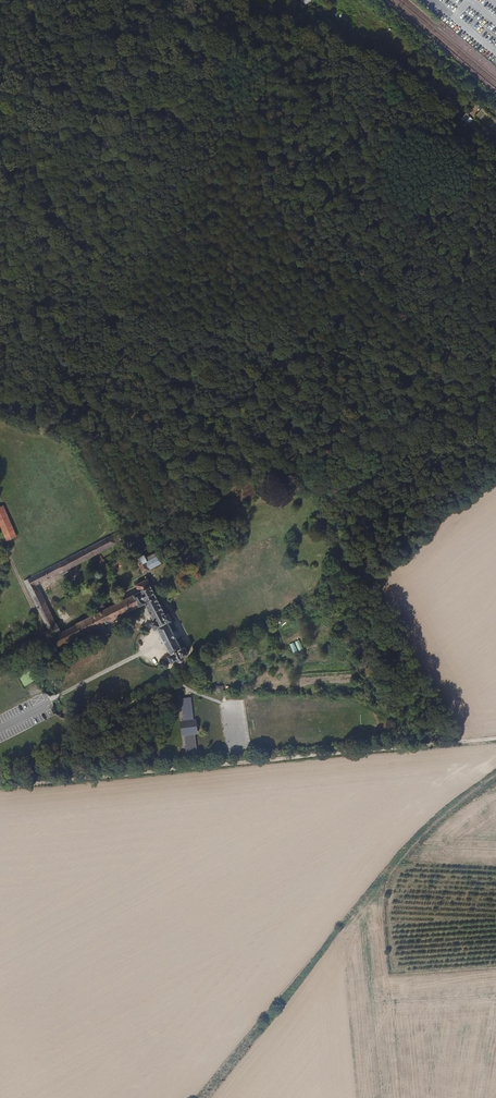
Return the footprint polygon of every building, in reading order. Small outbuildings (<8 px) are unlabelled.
[(461,120),(469,125),(473,120),(465,114),(461,120)] [(474,120),(470,125),(477,131),(481,125),(474,120)] [(4,505),(0,507),(0,526),(6,541),(19,537),(4,505)] [(120,532),(98,543),(22,581),(45,628),(55,623),(36,585),(96,556),(99,554),(125,541),(120,532)] [(142,554),(138,547),(132,550),(136,558),(142,554)] [(96,556),(98,560),(95,562),(100,571),(103,570),(104,571),(108,569),(104,561),(102,562),(99,558),(101,557),(99,554),(96,556)] [(144,574),(163,564),(158,554),(139,564),(144,574)] [(131,595),(138,607),(143,604),(152,621),(150,623),(154,632),(158,630),(171,656),(168,658),(172,665),(179,662),(180,663),(186,660),(186,659),(191,656),(187,647),(183,650),(170,623),(173,622),(168,613),(165,614),(147,578),(134,585),(137,592),(131,595)] [(138,607),(131,595),(97,613),(95,615),(89,618),(87,616),(82,619),(83,621),(48,641),(50,644),(54,642),(58,651),(138,607)] [(194,722),(192,695),(182,696),(183,719),(184,719),(184,723),(194,722)] [(196,755),(195,732),(184,733),(186,756),(196,755)]
